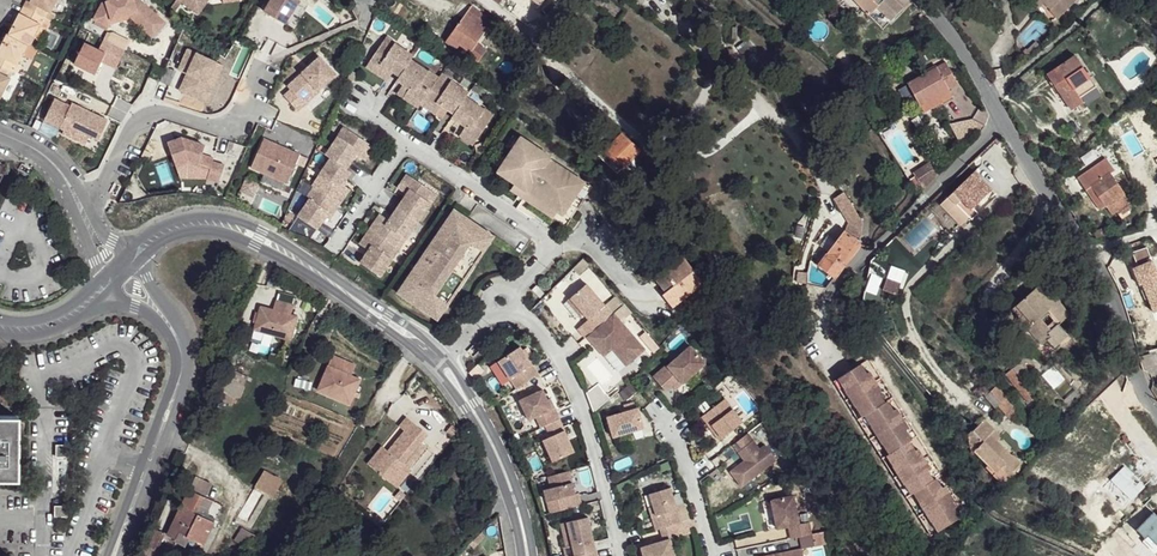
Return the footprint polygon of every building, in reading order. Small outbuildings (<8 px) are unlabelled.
[(16,9),(38,18),(44,6),(32,0),(21,0),(16,9)] [(104,6),(96,22),(111,29),(112,25),(114,22),(131,17),(132,19),(153,37),(165,24),(136,0),(121,0),(104,6)] [(193,11),(201,0),(178,0),(193,11)] [(193,11),(198,14),(204,5),(208,0),(201,0),(193,11)] [(264,11),(284,23),(298,0),(270,0),(264,11)] [(895,0),(858,0),(872,14),(879,7),(892,20),(903,8),(895,0)] [(1042,14),(1048,9),(1040,0),(1029,0),(1042,14)] [(1048,9),(1051,7),(1058,16),(1075,1),(1074,0),(1040,0),(1048,9)] [(872,14),(885,26),(892,20),(879,7),(872,14)] [(1051,7),(1048,9),(1056,18),(1058,16),(1051,7)] [(38,18),(16,9),(6,30),(25,39),(28,41),(38,18)] [(495,23),(473,10),(454,38),(465,45),(471,48),(476,52),(481,46),(495,23)] [(132,19),(131,17),(114,22),(112,25),(132,19)] [(167,26),(165,24),(153,37),(155,39),(167,26)] [(6,30),(0,40),(0,53),(14,59),(25,39),(6,30)] [(101,50),(88,44),(79,64),(99,73),(105,61),(118,67),(131,38),(117,32),(109,33),(101,50)] [(395,42),(386,37),(383,41),(392,47),(394,43),(395,42)] [(465,45),(454,38),(449,44),(461,51),(465,45)] [(411,60),(413,56),(394,43),(392,47),(383,41),(370,61),(384,70),(386,67),(391,71),(400,76),(411,60)] [(218,58),(190,43),(180,63),(188,67),(180,84),(200,94),(218,58)] [(1034,45),(1021,55),(1025,61),(1038,49),(1034,45)] [(487,49),(481,46),(476,52),(471,48),(467,57),(480,63),(487,49)] [(0,53),(0,68),(8,72),(14,59),(0,53)] [(288,83),(291,87),(284,92),(297,108),(319,90),(318,89),(336,73),(321,55),(288,83)] [(218,58),(200,94),(206,97),(224,60),(218,58)] [(1076,58),(1051,75),(1064,94),(1061,96),(1070,110),(1083,102),(1080,98),(1095,88),(1076,58)] [(426,75),(428,71),(411,60),(400,76),(397,80),(406,85),(411,89),(409,92),(424,103),(427,99),(437,83),(426,75)] [(384,70),(370,61),(366,67),(385,80),(391,71),(386,67),(384,70)] [(962,88),(947,61),(910,84),(924,112),(953,96),(962,88)] [(0,68),(0,87),(8,72),(0,68)] [(441,78),(429,70),(428,71),(426,75),(437,83),(440,79),(441,78)] [(454,81),(443,74),(441,78),(440,79),(450,86),(453,82),(454,81)] [(450,86),(440,79),(437,83),(427,99),(442,109),(444,105),(450,109),(458,115),(469,98),(471,95),(453,82),(450,86)] [(411,89),(406,85),(400,95),(420,109),(423,105),(424,103),(409,92),(411,89)] [(110,116),(75,98),(73,102),(58,94),(47,115),(76,130),(78,125),(100,136),(110,116)] [(957,105),(953,96),(924,112),(932,123),(957,105)] [(487,111),(469,98),(458,115),(455,118),(463,124),(469,128),(467,131),(480,140),(494,121),(484,115),(487,111)] [(424,103),(423,105),(443,118),(450,109),(444,105),(442,109),(427,99),(424,103)] [(497,116),(488,110),(487,111),(484,115),(494,121),(497,116)] [(469,128),(463,124),(457,133),(476,146),(480,140),(467,131),(469,128)] [(343,127),(337,135),(338,136),(341,138),(347,130),(343,127)] [(338,136),(325,155),(330,158),(345,169),(350,160),(354,155),(358,157),(367,143),(347,130),(341,138),(338,136)] [(190,135),(181,132),(167,136),(175,159),(188,155),(197,158),(200,148),(187,143),(190,135)] [(620,134),(609,150),(603,147),(597,156),(625,172),(640,147),(620,134)] [(190,135),(187,143),(200,148),(204,140),(190,135)] [(298,152),(263,135),(249,163),(284,180),(298,152)] [(518,139),(510,150),(516,154),(524,143),(518,139)] [(556,160),(526,140),(524,143),(516,154),(512,161),(504,172),(502,175),(519,187),(532,196),(562,216),(567,219),(569,218),(575,207),(582,198),(588,188),(590,186),(554,162),(556,160)] [(373,148),(367,143),(358,157),(354,155),(350,160),(360,167),(373,148)] [(195,165),(206,169),(211,156),(212,153),(200,148),(197,158),(195,165)] [(223,160),(211,156),(206,169),(205,173),(216,177),(223,160)] [(498,168),(504,172),(512,161),(506,157),(498,168)] [(345,169),(330,158),(318,175),(322,178),(315,188),(316,189),(309,199),(297,216),(315,229),(320,222),(334,202),(344,187),(341,184),(350,172),(345,169)] [(1093,203),(1099,198),(1105,206),(1110,215),(1115,211),(1120,219),(1132,210),(1126,201),(1128,199),(1123,193),(1123,192),(1110,174),(1114,171),(1106,159),(1077,178),(1093,203)] [(915,175),(917,178),(922,184),(935,170),(931,164),(915,175)] [(917,178),(912,182),(919,194),(940,174),(936,169),(935,170),(922,184),(917,178)] [(991,186),(976,169),(941,200),(961,222),(977,208),(973,203),(991,186)] [(401,191),(410,177),(404,173),(391,193),(401,200),(405,194),(401,191)] [(322,178),(318,175),(311,185),(315,188),(322,178)] [(430,191),(410,177),(401,191),(405,194),(401,200),(396,208),(416,221),(428,202),(424,200),(430,191)] [(352,184),(345,179),(341,184),(344,187),(334,202),(338,204),(352,184)] [(316,189),(312,187),(306,196),(309,199),(316,189)] [(532,196),(519,187),(515,193),(559,222),(562,216),(532,196)] [(595,193),(588,188),(582,198),(589,203),(595,193)] [(434,193),(430,191),(424,200),(428,202),(434,193)] [(846,192),(835,198),(848,226),(845,233),(820,267),(835,278),(859,243),(864,230),(846,192)] [(1099,198),(1093,203),(1098,211),(1105,206),(1099,198)] [(338,204),(334,202),(320,222),(324,225),(338,204)] [(582,212),(575,207),(569,218),(576,222),(582,212)] [(388,220),(392,214),(382,208),(368,228),(374,233),(385,218),(388,220)] [(385,218),(374,233),(394,246),(401,236),(404,238),(416,221),(396,208),(392,214),(388,220),(385,218)] [(462,215),(459,221),(490,242),(442,313),(411,292),(407,297),(443,322),(499,240),(462,215)] [(442,313),(490,242),(459,221),(457,220),(409,290),(411,292),(442,313)] [(374,233),(368,228),(355,249),(364,256),(368,250),(364,248),(374,233)] [(394,246),(374,233),(364,248),(368,250),(364,256),(359,262),(380,276),(391,258),(387,256),(394,246)] [(404,238),(401,236),(394,246),(398,248),(404,238)] [(394,246),(387,256),(391,258),(398,248),(394,246)] [(708,286),(689,261),(670,276),(679,287),(669,294),(679,309),(708,286)] [(891,267),(885,285),(898,290),(904,272),(891,267)] [(596,275),(588,282),(596,292),(604,286),(596,275)] [(240,281),(229,276),(224,284),(236,290),(240,281)] [(679,287),(670,276),(659,284),(669,294),(679,287)] [(809,276),(798,276),(799,287),(809,287),(809,276)] [(1142,284),(1153,311),(1156,309),(1156,277),(1142,284)] [(1051,293),(1041,283),(1014,308),(1032,326),(1046,342),(1050,338),(1056,344),(1069,331),(1062,322),(1072,310),(1055,291),(1051,293)] [(544,293),(536,285),(532,290),(540,298),(544,293)] [(600,329),(615,316),(589,286),(573,300),(585,314),(591,321),(593,320),(600,329)] [(273,310),(261,306),(254,329),(291,340),(297,316),(291,315),(293,305),(276,300),(273,310)] [(585,314),(573,300),(566,305),(578,320),(585,314)] [(600,329),(589,338),(606,358),(614,351),(628,367),(646,352),(616,316),(615,316),(600,329)] [(1046,342),(1032,326),(1024,332),(1039,348),(1046,342)] [(476,343),(467,351),(473,357),(482,348),(476,343)] [(522,348),(500,362),(511,380),(518,391),(540,376),(522,348)] [(669,367),(656,379),(668,393),(675,387),(681,382),(685,386),(708,366),(693,349),(670,368),(669,367)] [(614,351),(606,358),(620,374),(628,367),(614,351)] [(332,355),(328,365),(351,375),(356,365),(332,355)] [(500,362),(493,369),(504,385),(511,380),(500,362)] [(328,365),(318,390),(350,403),(360,379),(351,375),(328,365)] [(860,365),(844,376),(850,386),(845,389),(857,408),(862,404),(868,414),(871,413),(877,423),(872,426),(883,444),(889,441),(895,451),(893,452),(899,462),(894,466),(905,484),(911,481),(917,491),(920,489),(926,499),(921,502),(932,521),(938,518),(944,528),(961,517),(955,507),(958,506),(946,486),(943,488),(937,478),(934,480),(928,471),(931,469),(919,449),(916,451),(910,441),(912,440),(906,431),(909,429),(897,409),(894,411),(888,402),(885,403),(879,394),(882,392),(870,372),(866,375),(860,365)] [(1034,393),(1013,368),(1005,377),(1027,401),(1034,393)] [(844,376),(839,379),(845,389),(850,386),(844,376)] [(681,382),(675,387),(678,392),(685,386),(681,382)] [(997,387),(989,394),(1001,408),(1009,401),(997,387)] [(545,391),(521,401),(531,421),(538,418),(543,429),(548,427),(562,420),(557,410),(554,411),(545,391)] [(727,402),(706,417),(718,433),(715,435),(721,443),(745,425),(727,402)] [(636,404),(626,407),(628,414),(638,411),(636,404)] [(862,404),(857,408),(863,418),(866,416),(868,414),(862,404)] [(628,414),(610,419),(615,438),(644,430),(645,428),(640,410),(638,411),(628,414)] [(868,414),(866,416),(872,426),(877,423),(871,413),(868,414)] [(986,416),(974,430),(1012,467),(1019,457),(993,430),(996,426),(986,416)] [(0,417),(0,481),(18,481),(17,417),(0,417)] [(412,422),(405,418),(398,426),(405,431),(412,422)] [(562,420),(548,427),(553,438),(545,441),(555,463),(576,453),(562,420)] [(390,450),(382,446),(367,463),(387,480),(401,461),(407,466),(422,447),(420,443),(426,434),(412,422),(405,431),(390,450)] [(398,426),(382,446),(390,450),(405,431),(398,426)] [(644,430),(615,438),(618,447),(647,439),(644,430)] [(1012,467),(974,430),(969,435),(975,455),(978,451),(991,464),(987,469),(1000,482),(1004,474),(1012,467)] [(749,436),(734,447),(746,463),(732,474),(743,489),(778,463),(767,448),(761,452),(749,436)] [(889,441),(883,444),(890,454),(893,452),(895,451),(889,441)] [(899,462),(893,452),(890,454),(887,456),(894,466),(899,462)] [(401,461),(387,480),(393,484),(407,466),(401,461)] [(1126,466),(1111,480),(1132,503),(1147,489),(1126,466)] [(265,471),(256,485),(274,496),(282,481),(265,471)] [(571,473),(550,478),(552,489),(545,491),(550,515),(582,507),(579,495),(576,496),(571,473)] [(195,477),(189,491),(206,498),(212,484),(195,477)] [(911,481),(905,484),(912,494),(914,492),(917,491),(911,481)] [(406,491),(400,486),(394,493),(400,498),(406,491)] [(917,491),(914,492),(921,502),(926,499),(920,489),(917,491)] [(673,490),(652,496),(658,518),(654,519),(657,532),(662,531),(677,527),(683,525),(673,490)] [(188,494),(184,507),(171,534),(179,540),(182,533),(205,544),(214,520),(219,508),(221,509),(223,505),(206,498),(189,491),(188,494)] [(652,496),(643,498),(647,511),(651,510),(654,519),(658,518),(652,496)] [(795,499),(773,503),(779,532),(790,530),(794,529),(795,532),(790,533),(792,542),(813,538),(811,526),(801,528),(795,499)] [(69,503),(59,503),(57,518),(70,518),(69,503)] [(1135,529),(1145,539),(1148,536),(1156,545),(1156,514),(1154,511),(1135,529)] [(938,518),(932,521),(939,531),(944,528),(938,518)] [(569,524),(574,548),(565,550),(567,555),(584,555),(597,553),(590,519),(569,524)] [(574,548),(569,524),(560,526),(565,550),(574,548)] [(662,531),(665,543),(643,550),(645,555),(676,555),(672,542),(681,539),(677,527),(662,531)] [(156,528),(145,555),(146,555),(160,555),(170,533),(156,528)]
